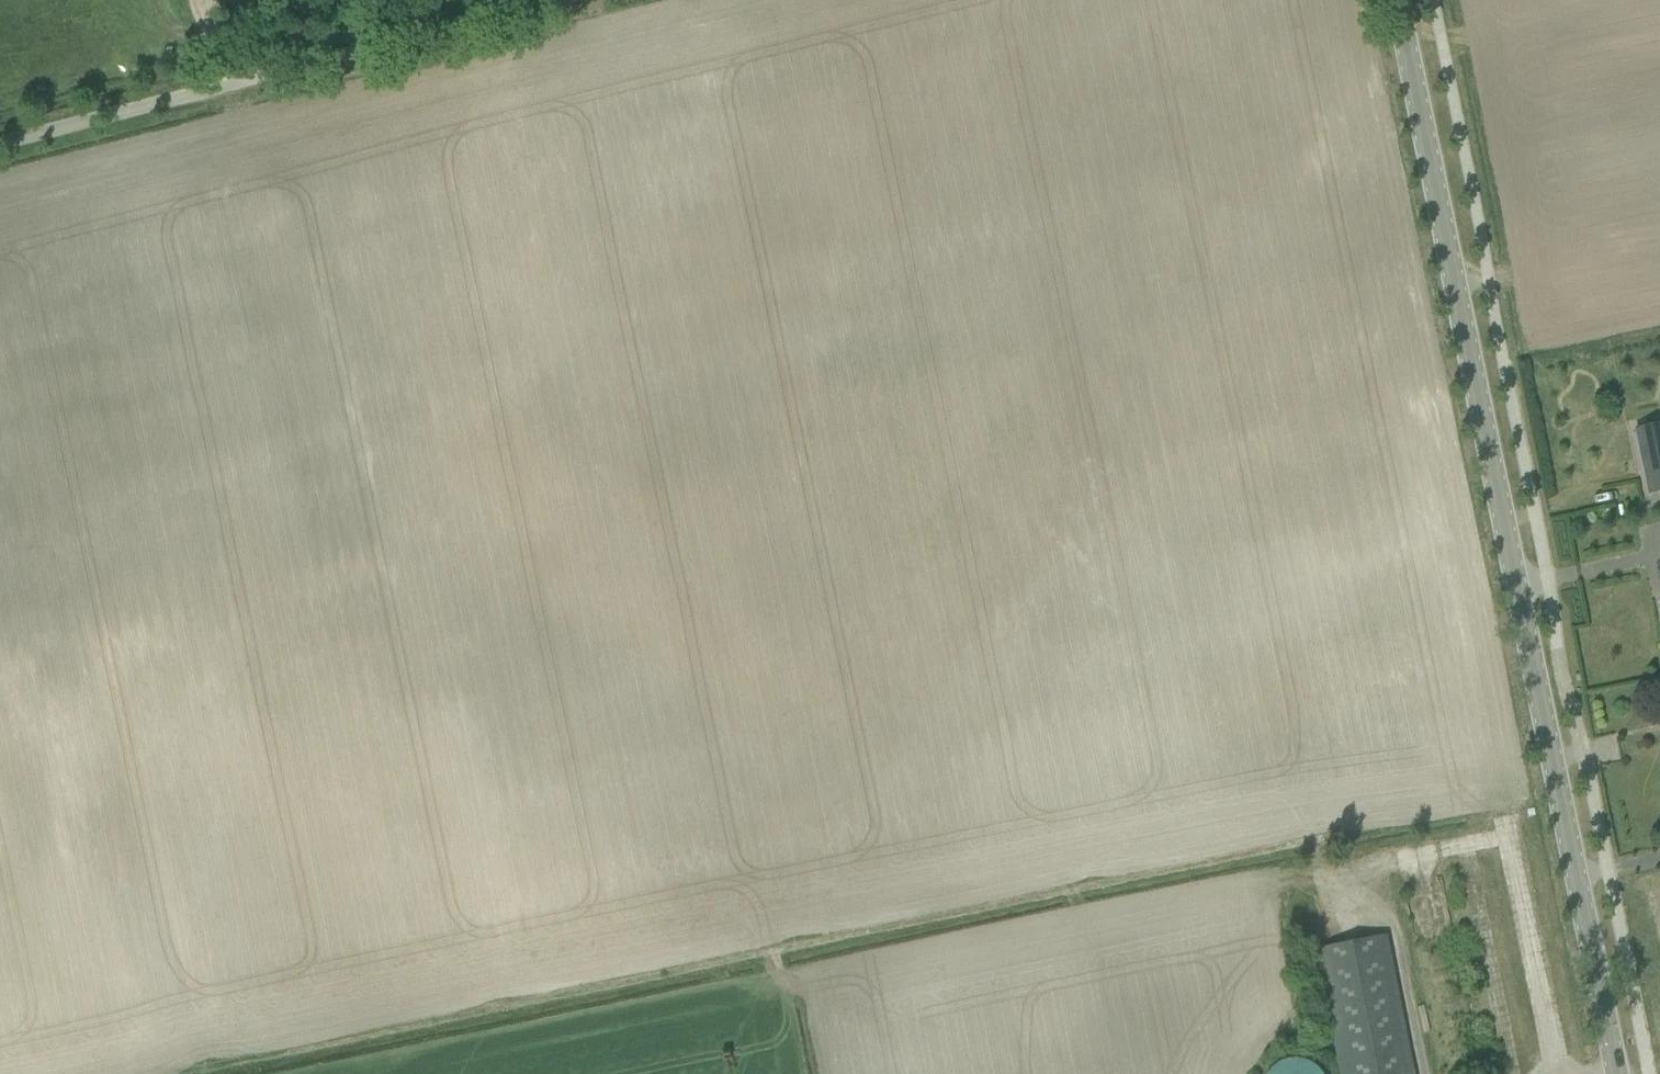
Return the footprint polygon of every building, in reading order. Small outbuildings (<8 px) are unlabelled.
[(1635,430),(1648,494),(1659,492),(1659,424),(1635,430)] [(1340,1073),(1413,1073),(1386,936),(1315,950),(1340,1073)] [(1267,1073),(1266,1073),(1321,1073),(1318,1070),(1312,1066),(1306,1062),(1298,1059),(1290,1059),(1286,1060),(1280,1062),(1275,1065),(1271,1069),(1267,1073)]
